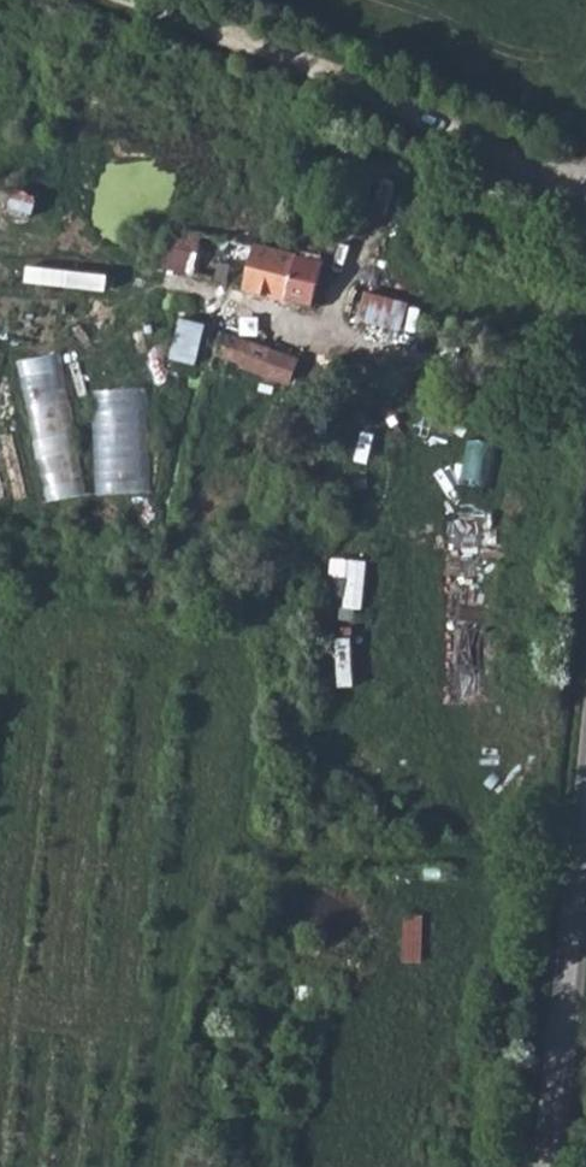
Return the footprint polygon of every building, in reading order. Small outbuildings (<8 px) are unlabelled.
[(44,214),(44,207),(42,199),(37,194),(30,192),(18,195),(13,200),(11,205),(11,211),(12,216),(16,221),(20,224),(34,225),(40,220),(44,214)] [(322,310),(332,266),(305,260),(311,235),(276,228),(271,249),(177,223),(172,236),(160,235),(161,255),(157,256),(153,266),(322,310)] [(405,334),(413,303),(367,291),(359,322),(405,334)] [(200,368),(211,326),(184,319),(172,360),(200,368)] [(303,353),(228,335),(223,353),(254,361),(250,372),(296,382),(303,353)] [(64,351),(23,357),(43,500),(84,494),(64,351)] [(95,490),(148,491),(150,387),(97,386),(95,490)] [(404,912),(404,957),(425,957),(426,913),(404,912)]
